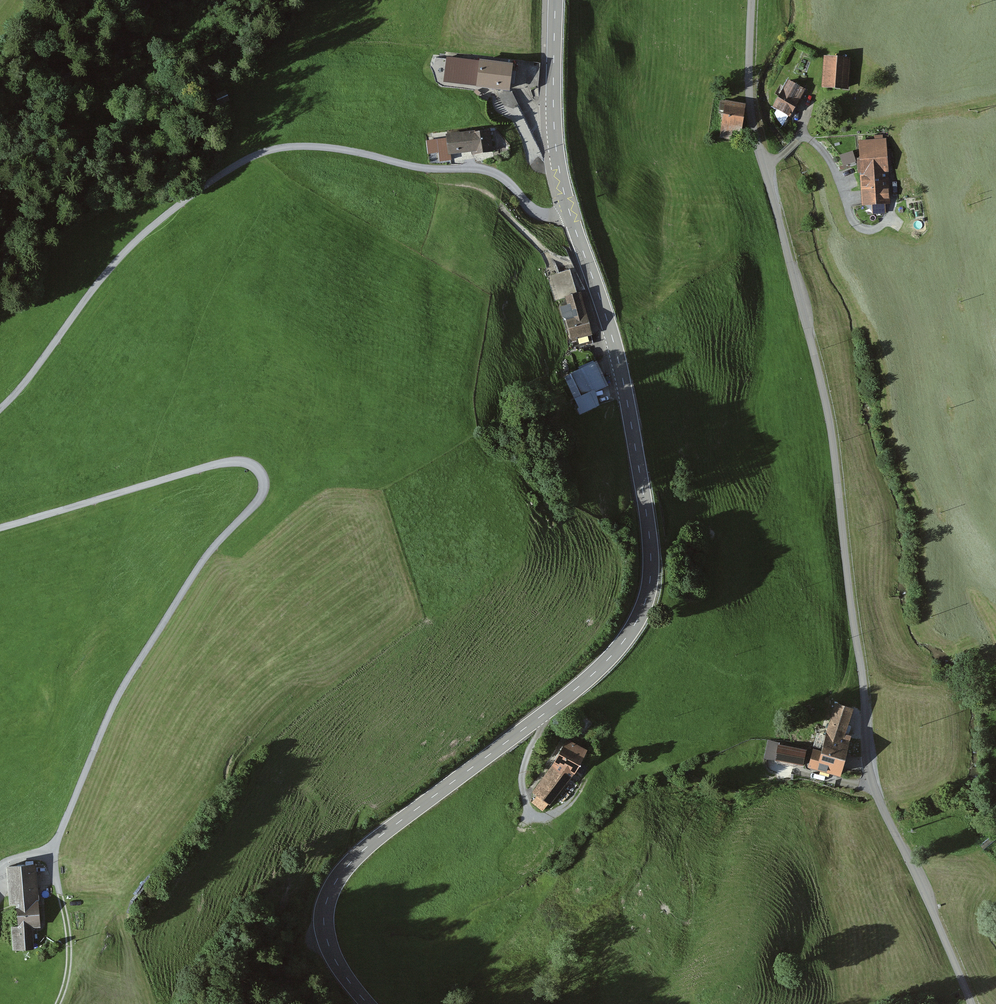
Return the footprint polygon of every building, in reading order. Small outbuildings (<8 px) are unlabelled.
[(850,60),(825,58),(823,88),(848,89),(850,60)] [(513,66),(444,59),(441,82),(478,87),(478,89),(510,93),(513,66)] [(805,90),(789,81),(774,107),(790,117),(805,90)] [(746,106),(726,102),(721,138),(732,140),(734,132),(739,132),(740,127),(743,128),(746,106)] [(475,133),(447,136),(448,154),(439,155),(440,164),(451,163),(450,155),(473,153),(473,156),(494,154),(492,133),(475,135),(475,133)] [(886,141),(859,143),(863,207),(889,206),(886,141)] [(437,142),(427,142),(428,155),(437,155),(437,142)] [(854,144),(842,146),(844,158),(856,156),(854,144)] [(569,307),(560,308),(563,321),(567,320),(572,341),(591,337),(582,294),(567,298),(569,307)] [(609,387),(598,363),(564,378),(581,416),(601,407),(595,393),(609,387)] [(828,731),(847,736),(855,709),(836,703),(828,731)] [(828,731),(822,753),(831,755),(832,751),(846,755),(851,738),(847,736),(828,731)] [(586,752),(568,740),(532,793),(538,796),(532,805),(545,813),(586,752)] [(807,751),(780,746),(777,762),(804,767),(807,751)] [(822,753),(815,750),(810,770),(840,778),(846,755),(832,751),(831,755),(822,753)] [(37,866),(6,868),(12,952),(35,950),(33,929),(41,929),(37,866)]
